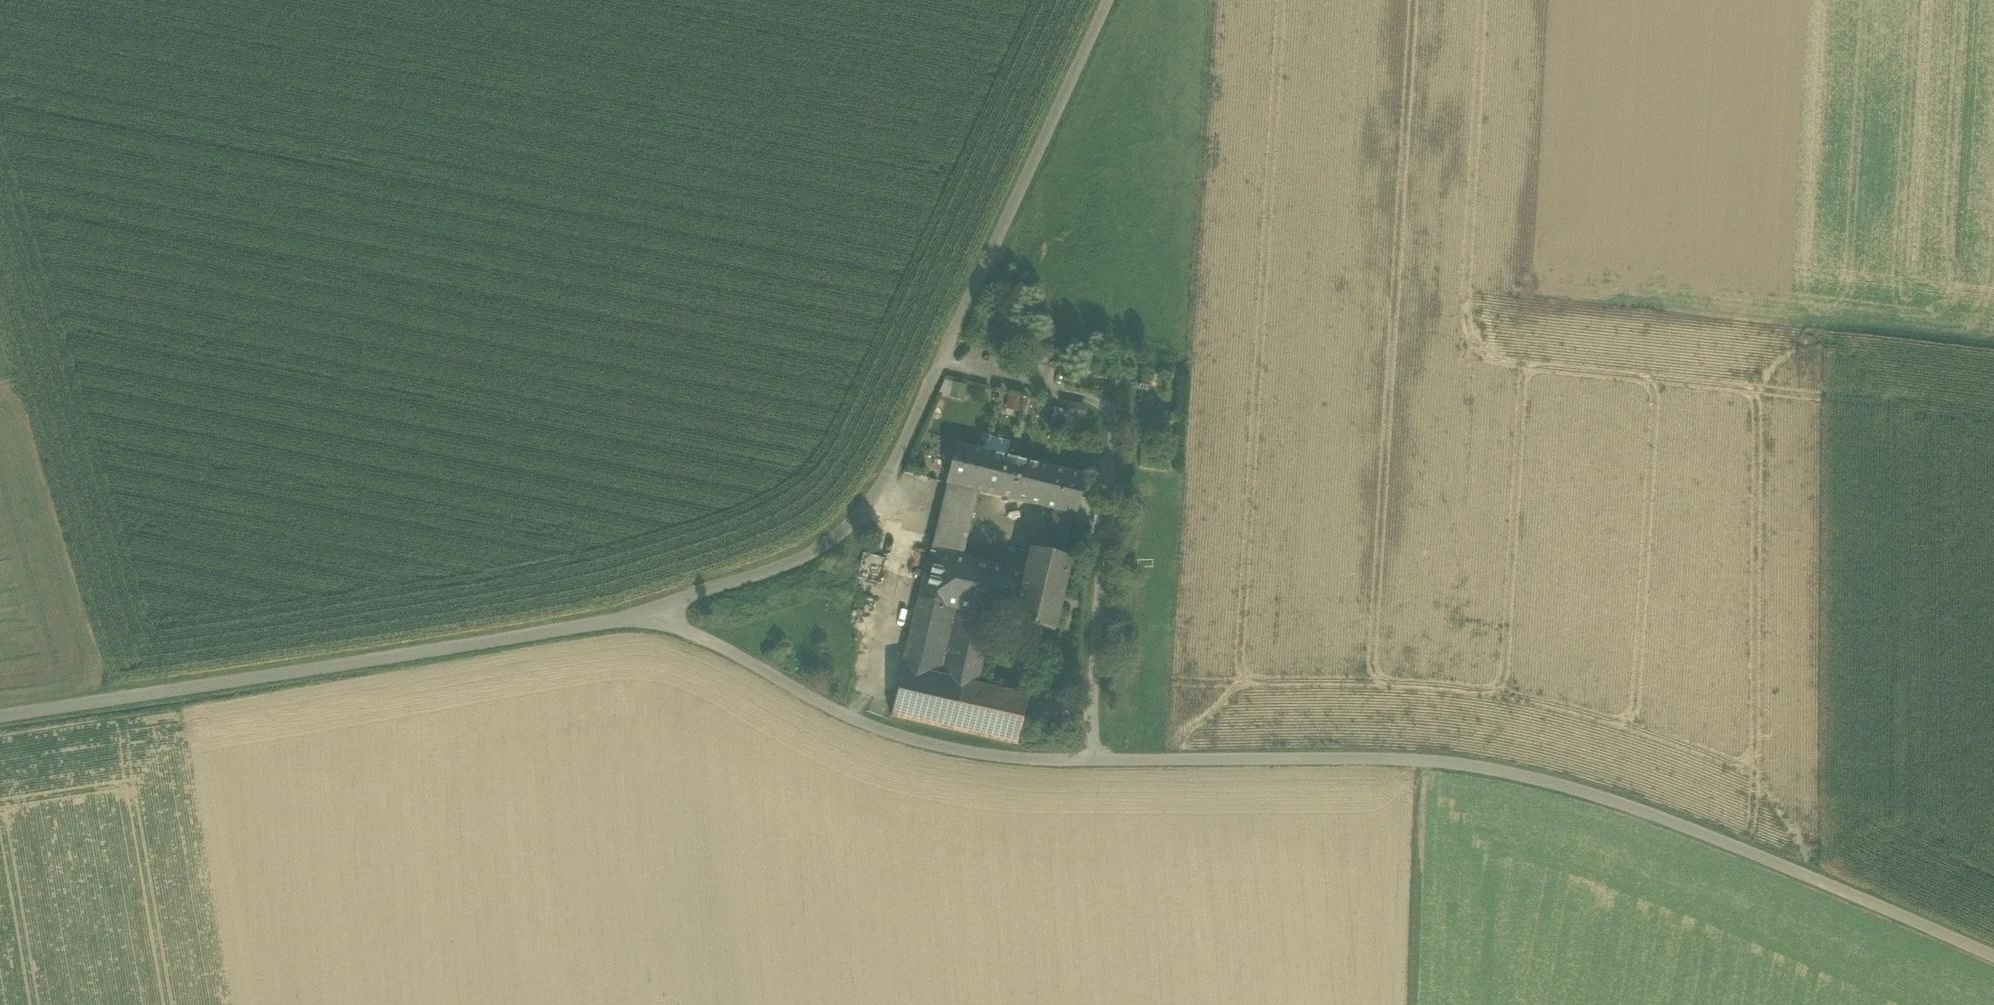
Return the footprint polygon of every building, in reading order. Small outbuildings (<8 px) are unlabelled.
[(948,377),(943,391),(962,397),(967,383),(948,377)] [(977,492),(1041,508),(1050,469),(956,445),(946,485),(977,492)] [(1084,476),(1050,469),(1041,508),(1054,511),(1049,530),(1069,534),(1084,476)] [(930,553),(960,560),(977,492),(946,485),(930,553)] [(1049,530),(1047,543),(1066,548),(1069,534),(1049,530)] [(1063,559),(1066,548),(1047,543),(1032,540),(1029,551),(1063,559)] [(1029,551),(1024,575),(1012,623),(1053,632),(1071,560),(1063,559),(1029,551)] [(991,618),(1012,623),(1024,575),(960,560),(930,553),(918,600),(991,618)] [(918,600),(902,668),(976,685),(991,618),(918,600)] [(1029,697),(976,685),(902,668),(890,717),(1016,746),(1029,697)]
